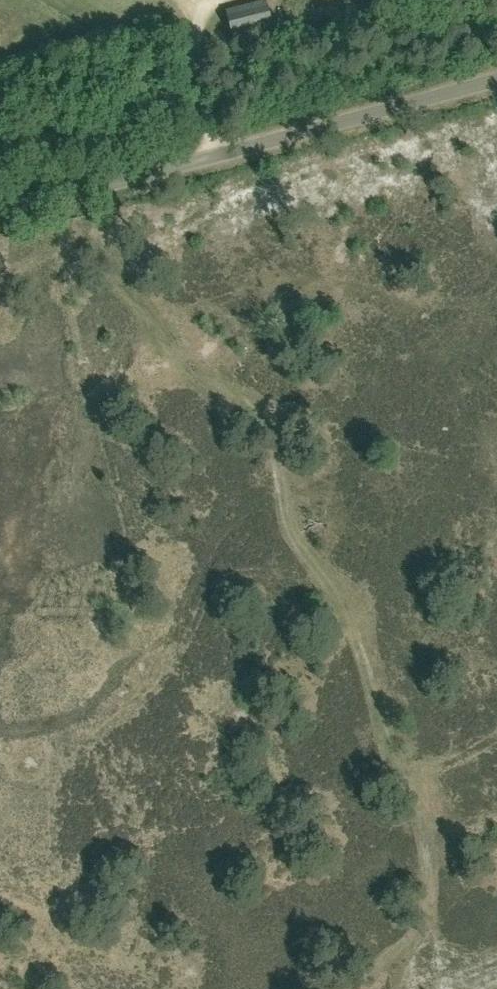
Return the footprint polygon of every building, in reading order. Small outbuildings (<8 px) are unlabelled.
[(273,29),(265,3),(225,15),(232,41),(273,29)]
